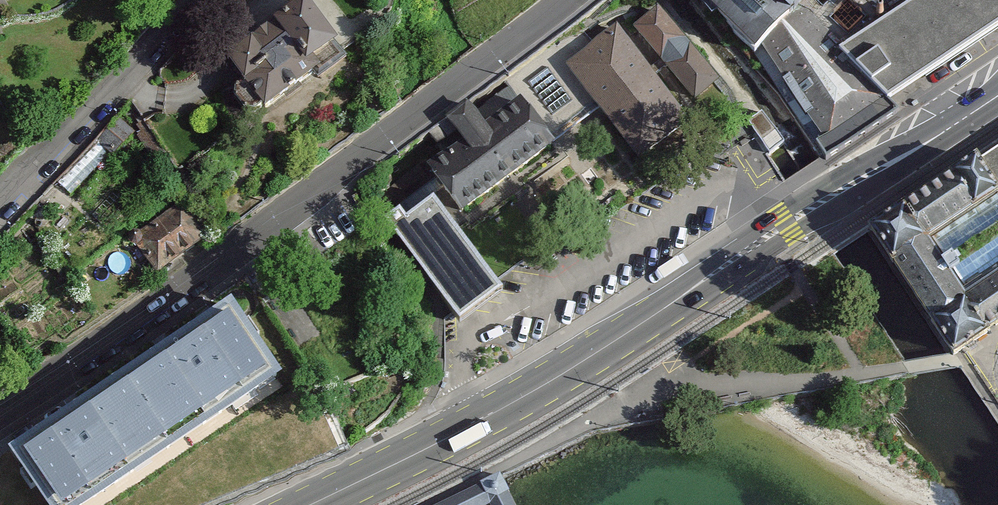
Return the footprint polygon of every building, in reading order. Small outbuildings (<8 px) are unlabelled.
[(709,3),(701,10),(753,63),(817,0),(706,0),(709,3)] [(753,63),(824,161),(894,115),(886,107),(839,60),(932,0),(817,0),(753,63)] [(839,60),(886,107),(997,37),(997,0),(932,0),(839,60)] [(345,66),(302,7),(223,65),(265,123),(345,66)] [(664,12),(637,31),(691,106),(718,86),(664,12)] [(618,32),(568,69),(635,161),(685,125),(618,32)] [(465,148),(431,173),(459,211),(550,145),(520,104),(485,129),(469,106),(456,115),(446,122),(465,148)] [(763,113),(747,123),(769,156),(778,150),(785,146),(763,113)] [(106,153),(96,144),(65,179),(75,188),(106,153)] [(867,234),(955,362),(968,353),(974,349),(984,342),(997,333),(997,149),(867,234)] [(186,198),(131,238),(159,275),(214,235),(186,198)] [(381,229),(458,331),(500,299),(431,207),(404,228),(396,217),(381,229)] [(231,310),(15,449),(51,504),(77,504),(275,378),(231,310)] [(499,477),(440,504),(512,504),(499,477)]
